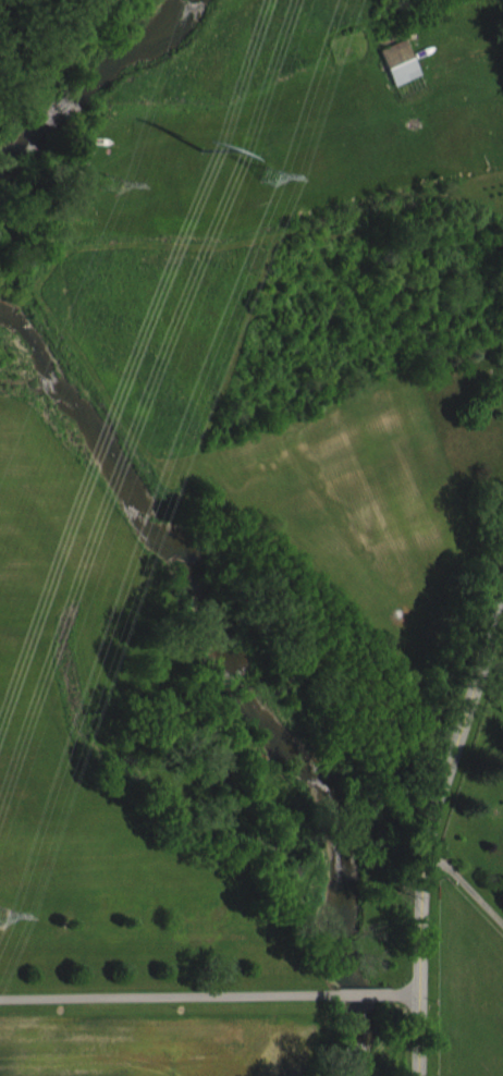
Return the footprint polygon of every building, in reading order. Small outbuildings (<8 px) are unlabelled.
[(429,91),(414,54),(388,65),(403,102),(429,91)]
